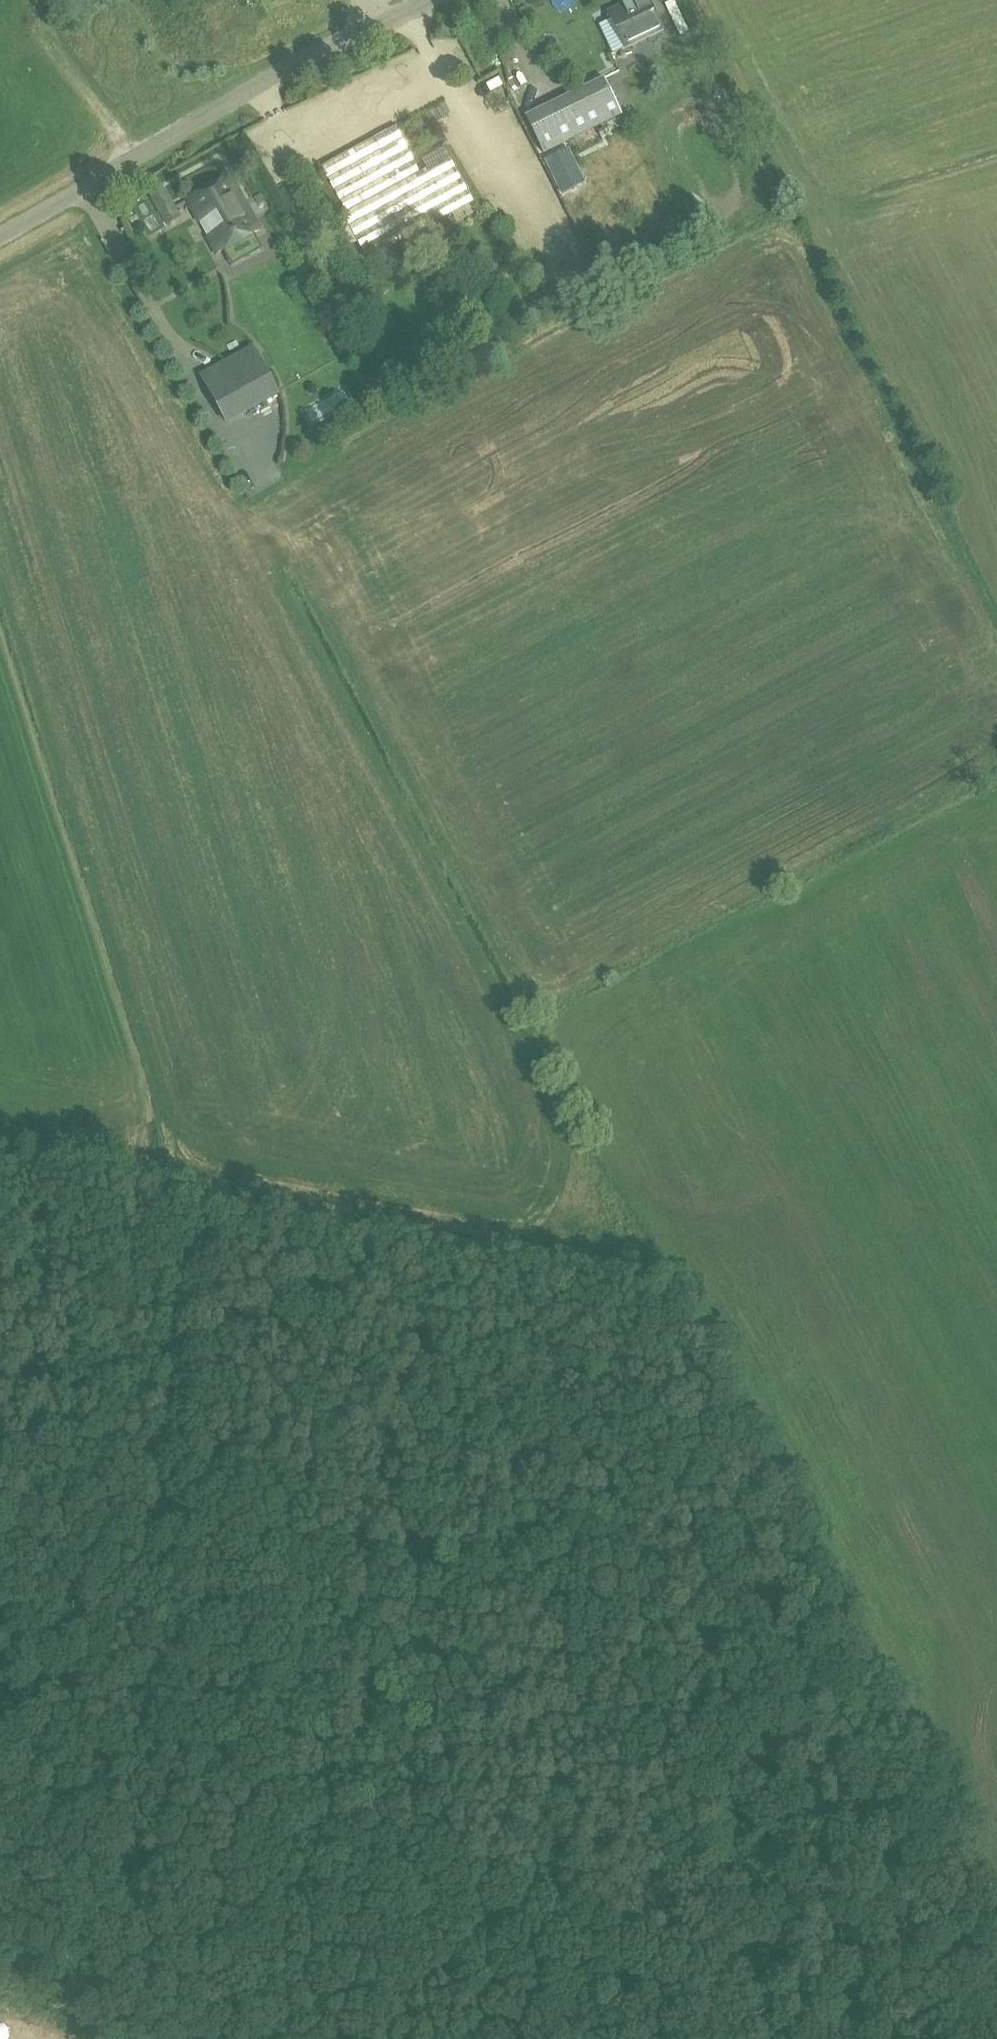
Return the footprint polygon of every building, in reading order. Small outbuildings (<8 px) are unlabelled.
[(661,31),(647,2),(647,0),(629,0),(630,2),(609,12),(626,48),(661,31)] [(604,78),(525,116),(543,153),(621,114),(604,78)] [(321,167),(347,220),(343,224),(340,228),(340,234),(343,239),(347,242),(352,243),(358,241),(367,261),(474,203),(444,147),(423,159),(428,168),(420,172),(395,126),(321,167)] [(216,254),(259,230),(230,176),(186,200),(216,254)] [(150,196),(167,225),(181,216),(165,189),(150,196)] [(201,376),(226,421),(278,393),(253,347),(201,376)]
